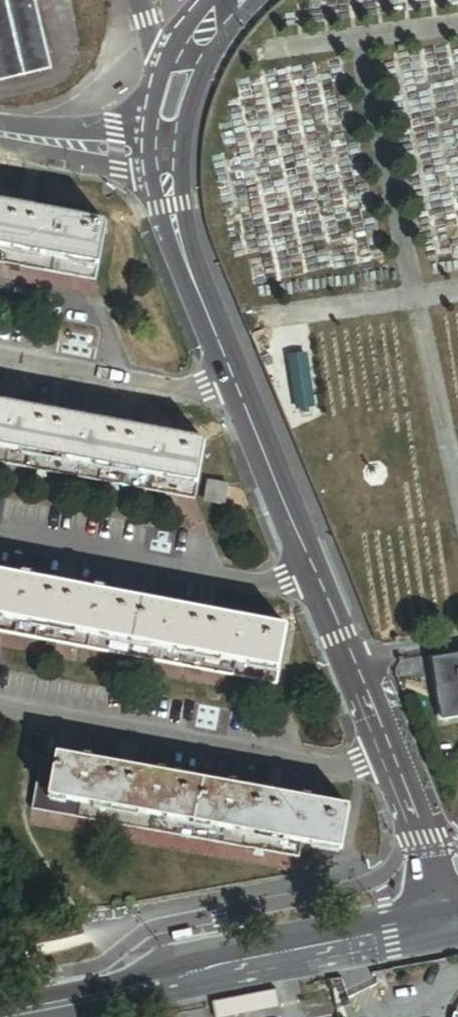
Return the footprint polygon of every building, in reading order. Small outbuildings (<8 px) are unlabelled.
[(25,77),(6,0),(0,0),(0,83),(25,77)] [(25,77),(53,71),(36,0),(6,0),(25,77)] [(98,279),(108,220),(0,201),(0,262),(98,279)] [(316,404),(307,345),(287,348),(296,407),(316,404)] [(194,497),(205,439),(167,432),(155,430),(0,401),(0,462),(194,497)] [(155,430),(167,432),(169,424),(157,422),(155,430)] [(229,483),(207,479),(204,500),(226,503),(229,483)] [(18,574),(29,576),(30,567),(19,565),(18,574)] [(277,681),(280,667),(288,623),(104,590),(93,588),(29,576),(18,574),(0,571),(0,631),(277,681)] [(93,588),(104,590),(106,581),(94,579),(93,588)] [(431,659),(441,721),(457,718),(457,655),(431,659)] [(82,757),(95,759),(96,751),(84,749),(82,757)] [(299,855),(301,838),(342,846),(349,804),(313,798),(301,796),(240,785),(227,783),(168,772),(155,770),(95,759),(82,757),(56,753),(55,760),(40,757),(31,807),(299,855)] [(155,770),(168,772),(169,764),(157,762),(155,770)] [(227,783),(240,785),(241,777),(229,775),(227,783)] [(301,796),(313,798),(314,790),(302,788),(301,796)]
